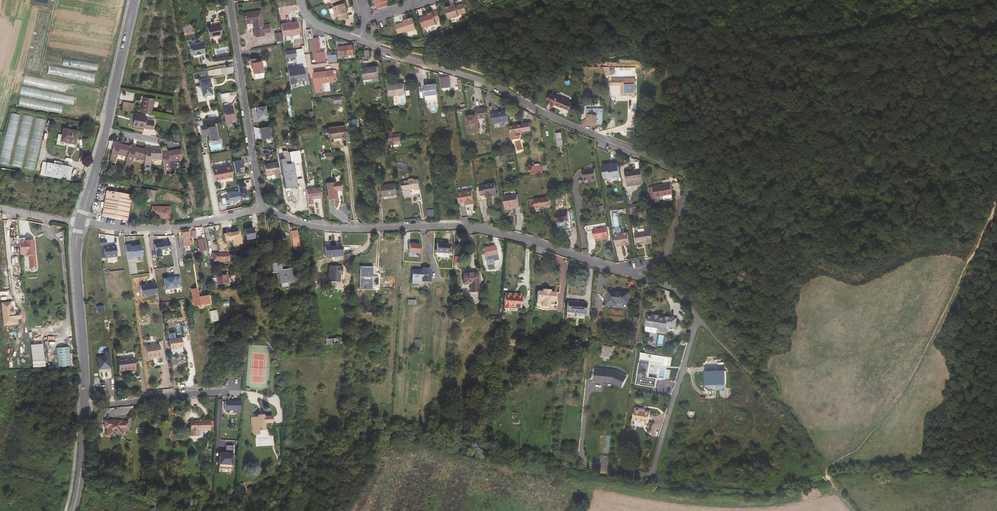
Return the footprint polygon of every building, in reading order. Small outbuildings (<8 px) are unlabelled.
[(379,11),(387,8),(385,4),(388,3),(387,0),(373,0),(375,3),(376,3),(379,11)] [(449,7),(444,9),(448,21),(457,17),(457,16),(465,13),(461,4),(453,7),(449,8),(449,7)] [(348,21),(347,16),(345,12),(347,11),(345,6),(333,10),(337,20),(338,19),(339,24),(348,21)] [(256,37),(262,36),(261,34),(264,33),(270,32),(269,28),(271,27),(271,24),(263,25),(261,11),(245,14),(246,24),(253,23),(256,37)] [(427,17),(423,18),(419,20),(422,29),(426,27),(427,28),(436,25),(432,13),(427,15),(427,17)] [(412,19),(407,21),(408,22),(403,24),(395,26),(398,36),(406,33),(407,34),(416,31),(412,19)] [(298,22),(281,25),(282,33),(282,37),(299,34),(298,22)] [(220,25),(208,27),(210,37),(222,35),(220,25)] [(313,39),(317,62),(322,61),(326,61),(325,52),(321,53),(319,38),(313,39)] [(203,43),(190,46),(192,55),(205,53),(203,43)] [(354,55),(353,46),(338,47),(339,57),(354,55)] [(295,50),(285,51),(286,58),(297,57),(295,50)] [(254,74),(263,72),(264,72),(262,61),(258,62),(257,58),(250,59),(251,64),(252,63),(253,68),(254,74)] [(85,62),(85,68),(98,70),(99,63),(85,62)] [(95,81),(96,72),(48,65),(47,74),(95,81)] [(378,67),(363,69),(365,82),(380,80),(378,67)] [(304,68),(287,70),(291,92),(297,91),(296,85),(306,83),(304,68)] [(323,84),(331,82),(330,71),(314,73),(316,93),(324,92),(323,84)] [(66,92),(68,83),(24,75),(23,84),(66,92)] [(451,88),(449,77),(441,78),(442,89),(451,88)] [(632,97),(636,97),(636,83),(635,83),(635,80),(630,80),(630,79),(612,79),(612,85),(622,85),(622,95),(632,95),(632,97)] [(209,81),(199,82),(200,87),(196,88),(198,103),(213,101),(209,81)] [(404,84),(389,86),(390,96),(405,94),(404,84)] [(436,85),(429,86),(430,96),(438,95),(436,85)] [(22,86),(21,94),(74,104),(75,96),(22,86)] [(572,103),(551,94),(547,102),(569,111),(572,103)] [(20,97),(18,106),(61,113),(63,104),(20,97)] [(143,112),(152,114),(154,99),(146,98),(145,104),(144,104),(143,112)] [(124,102),(123,109),(133,110),(134,104),(124,102)] [(223,107),(226,122),(226,124),(232,123),(231,121),(235,120),(233,106),(229,107),(228,108),(227,106),(223,107)] [(266,106),(257,107),(258,119),(267,117),(266,106)] [(487,118),(486,108),(476,110),(476,115),(466,117),(469,134),(479,133),(477,120),(487,118)] [(603,109),(593,109),(593,115),(588,115),(587,115),(587,120),(584,120),(584,125),(593,126),(593,125),(603,125),(603,109)] [(509,121),(507,111),(498,112),(498,113),(491,114),(493,124),(509,121)] [(10,113),(0,163),(10,165),(20,115),(10,113)] [(135,114),(133,126),(152,130),(153,123),(145,121),(146,116),(135,114)] [(23,167),(32,116),(23,115),(13,165),(23,167)] [(36,170),(45,120),(36,118),(26,168),(36,170)] [(360,119),(349,120),(350,127),(361,127),(360,119)] [(510,126),(512,140),(520,139),(519,133),(531,131),(529,123),(510,126)] [(211,124),(201,126),(202,135),(209,134),(210,142),(219,140),(216,126),(211,127),(211,124)] [(345,124),(327,127),(329,138),(347,136),(345,124)] [(76,129),(62,127),(60,139),(66,140),(66,139),(75,140),(76,129)] [(269,127),(260,128),(262,139),(270,138),(269,127)] [(128,157),(130,147),(121,145),(119,144),(119,143),(115,142),(111,161),(113,161),(117,162),(119,155),(128,157)] [(126,164),(128,164),(132,165),(134,158),(146,160),(146,150),(137,148),(135,147),(135,146),(131,145),(130,147),(128,157),(126,164)] [(145,167),(147,167),(151,167),(152,159),(163,160),(162,151),(162,149),(152,149),(150,149),(150,147),(146,147),(146,150),(146,160),(145,167)] [(184,162),(182,149),(168,152),(166,152),(166,150),(162,151),(163,160),(165,171),(167,170),(171,170),(169,162),(180,160),(180,162),(184,162)] [(295,191),(299,190),(295,164),(291,165),(288,151),(284,152),(285,160),(282,161),(287,190),(295,189),(295,191)] [(242,159),(233,161),(235,172),(244,170),(242,159)] [(44,161),(42,174),(64,177),(66,165),(56,163),(44,161)] [(230,161),(211,165),(214,181),(233,178),(230,161)] [(267,181),(280,179),(278,164),(265,166),(267,181)] [(530,167),(531,175),(543,173),(542,165),(540,165),(540,164),(535,164),(535,166),(530,167)] [(621,176),(619,165),(614,166),(615,167),(612,168),(612,167),(607,167),(607,165),(603,166),(605,176),(610,176),(612,175),(614,177),(620,176),(621,176)] [(592,179),(592,182),(597,181),(595,168),(583,170),(584,180),(589,180),(592,179)] [(641,170),(641,169),(626,172),(628,187),(643,184),(641,170)] [(414,179),(410,179),(412,195),(421,193),(419,180),(414,180),(414,179)] [(341,182),(326,184),(329,200),(337,199),(336,191),(342,190),(341,182)] [(484,186),(476,187),(478,202),(487,201),(486,198),(492,197),(491,194),(496,194),(495,183),(484,185),(484,186)] [(245,184),(237,185),(239,192),(240,197),(247,196),(246,190),(246,189),(245,184)] [(395,184),(382,186),(384,197),(397,195),(395,184)] [(664,196),(672,194),(671,184),(655,187),(649,188),(651,203),(655,202),(655,198),(660,197),(660,196),(663,195),(664,196)] [(320,188),(313,189),(315,199),(321,198),(320,188)] [(156,191),(145,189),(143,199),(154,201),(156,191)] [(315,199),(313,189),(306,190),(308,206),(313,205),(312,200),(315,199)] [(110,218),(127,221),(127,219),(131,195),(107,191),(106,194),(102,216),(110,218)] [(467,191),(458,193),(460,206),(469,204),(467,191)] [(240,197),(239,192),(228,194),(229,197),(225,198),(226,205),(230,205),(230,204),(241,202),(240,197)] [(504,197),(506,208),(515,206),(515,208),(519,207),(517,195),(504,197)] [(548,206),(546,196),(533,198),(536,208),(540,208),(545,207),(548,206)] [(166,210),(166,207),(152,207),(152,218),(154,218),(166,218),(170,218),(171,211),(166,210)] [(426,210),(428,218),(435,218),(434,209),(426,210)] [(568,212),(555,214),(557,223),(569,221),(568,212)] [(593,230),(592,226),(586,227),(587,232),(593,231),(595,239),(602,238),(602,240),(608,239),(606,228),(593,230)] [(182,236),(183,246),(190,246),(188,230),(181,231),(182,236)] [(653,243),(651,231),(635,233),(636,243),(644,242),(644,244),(653,243)] [(628,232),(614,235),(616,247),(622,246),(622,245),(630,243),(628,232)] [(301,255),(301,253),(298,235),(291,236),(294,254),(301,255)] [(33,262),(31,240),(22,241),(22,239),(17,239),(18,254),(24,254),(23,256),(27,256),(28,262),(33,262)] [(205,239),(198,241),(200,251),(207,250),(205,239)] [(131,243),(125,244),(127,259),(134,258),(133,257),(144,256),(141,244),(132,245),(131,243)] [(170,243),(155,245),(157,259),(163,258),(162,252),(172,250),(170,243)] [(449,244),(437,243),(436,253),(448,254),(449,244)] [(116,245),(103,246),(105,258),(117,256),(116,245)] [(420,245),(409,245),(409,254),(419,255),(420,245)] [(494,247),(493,246),(484,249),(486,260),(492,259),(491,256),(497,254),(495,247),(494,247)] [(345,255),(344,247),(333,249),(334,256),(345,255)] [(229,253),(214,255),(216,263),(230,261),(229,253)] [(278,272),(280,282),(288,281),(292,280),(293,282),(300,281),(299,275),(291,277),(290,269),(282,271),(280,264),(272,265),(273,273),(278,272)] [(342,275),(342,267),(329,267),(329,281),(339,282),(340,275),(342,275)] [(371,268),(357,267),(356,290),(369,291),(371,268)] [(430,269),(424,269),(424,271),(422,271),(412,270),(412,281),(422,282),(429,282),(430,269)] [(478,292),(477,273),(463,274),(464,284),(470,284),(470,292),(478,292)] [(228,284),(227,275),(222,275),(222,277),(217,278),(217,284),(228,284)] [(176,276),(164,278),(166,290),(177,288),(176,276)] [(206,304),(205,297),(201,297),(200,292),(197,292),(197,289),(192,290),(194,306),(206,304)] [(629,293),(609,291),(608,305),(617,305),(618,303),(628,304),(629,293)] [(542,293),(537,293),(536,306),(535,312),(539,312),(542,314),(546,314),(549,313),(555,313),(556,295),(549,294),(549,292),(542,292),(542,293)] [(520,307),(521,296),(505,295),(504,309),(509,309),(510,307),(520,307)] [(0,302),(0,315),(1,320),(15,318),(16,318),(17,318),(18,317),(18,316),(19,316),(19,315),(19,314),(19,313),(18,313),(18,312),(17,311),(16,311),(15,311),(14,311),(12,312),(12,311),(11,310),(10,309),(9,309),(8,301),(0,302)] [(585,303),(567,301),(566,314),(584,316),(585,303)] [(666,315),(659,314),(655,314),(648,313),(646,323),(659,325),(658,331),(667,332),(668,323),(675,324),(677,315),(674,315),(674,314),(670,313),(670,314),(666,314),(666,315)] [(177,327),(178,337),(184,337),(184,332),(186,331),(186,326),(177,327)] [(33,368),(45,367),(43,343),(30,345),(33,368)] [(612,345),(603,344),(601,355),(610,356),(612,345)] [(148,347),(150,361),(153,360),(153,358),(158,358),(156,346),(148,347)] [(70,348),(56,348),(58,367),(71,366),(70,348)] [(98,357),(99,370),(111,368),(109,350),(104,351),(105,356),(98,357)] [(665,354),(642,350),(636,382),(657,385),(658,376),(650,375),(652,361),(664,363),(665,354)] [(134,358),(118,360),(119,371),(135,369),(134,358)] [(595,368),(594,378),(612,380),(623,384),(627,375),(615,369),(595,368)] [(723,372),(703,372),(705,391),(724,391),(723,372)] [(225,410),(227,410),(235,410),(235,413),(240,413),(240,401),(225,401),(225,410)] [(651,410),(646,409),(642,408),(642,407),(636,406),(634,417),(649,420),(651,410)] [(261,417),(261,415),(257,415),(257,417),(251,417),(251,424),(253,424),(253,435),(259,435),(259,431),(265,431),(265,424),(273,423),(272,416),(264,416),(261,417)] [(210,420),(190,421),(190,436),(199,436),(199,431),(210,430),(210,420)] [(121,423),(121,422),(104,422),(103,429),(107,429),(107,437),(114,437),(114,436),(118,435),(121,433),(121,431),(128,431),(128,423),(121,423)] [(219,453),(219,468),(231,469),(233,446),(226,446),(225,453),(219,453)]
